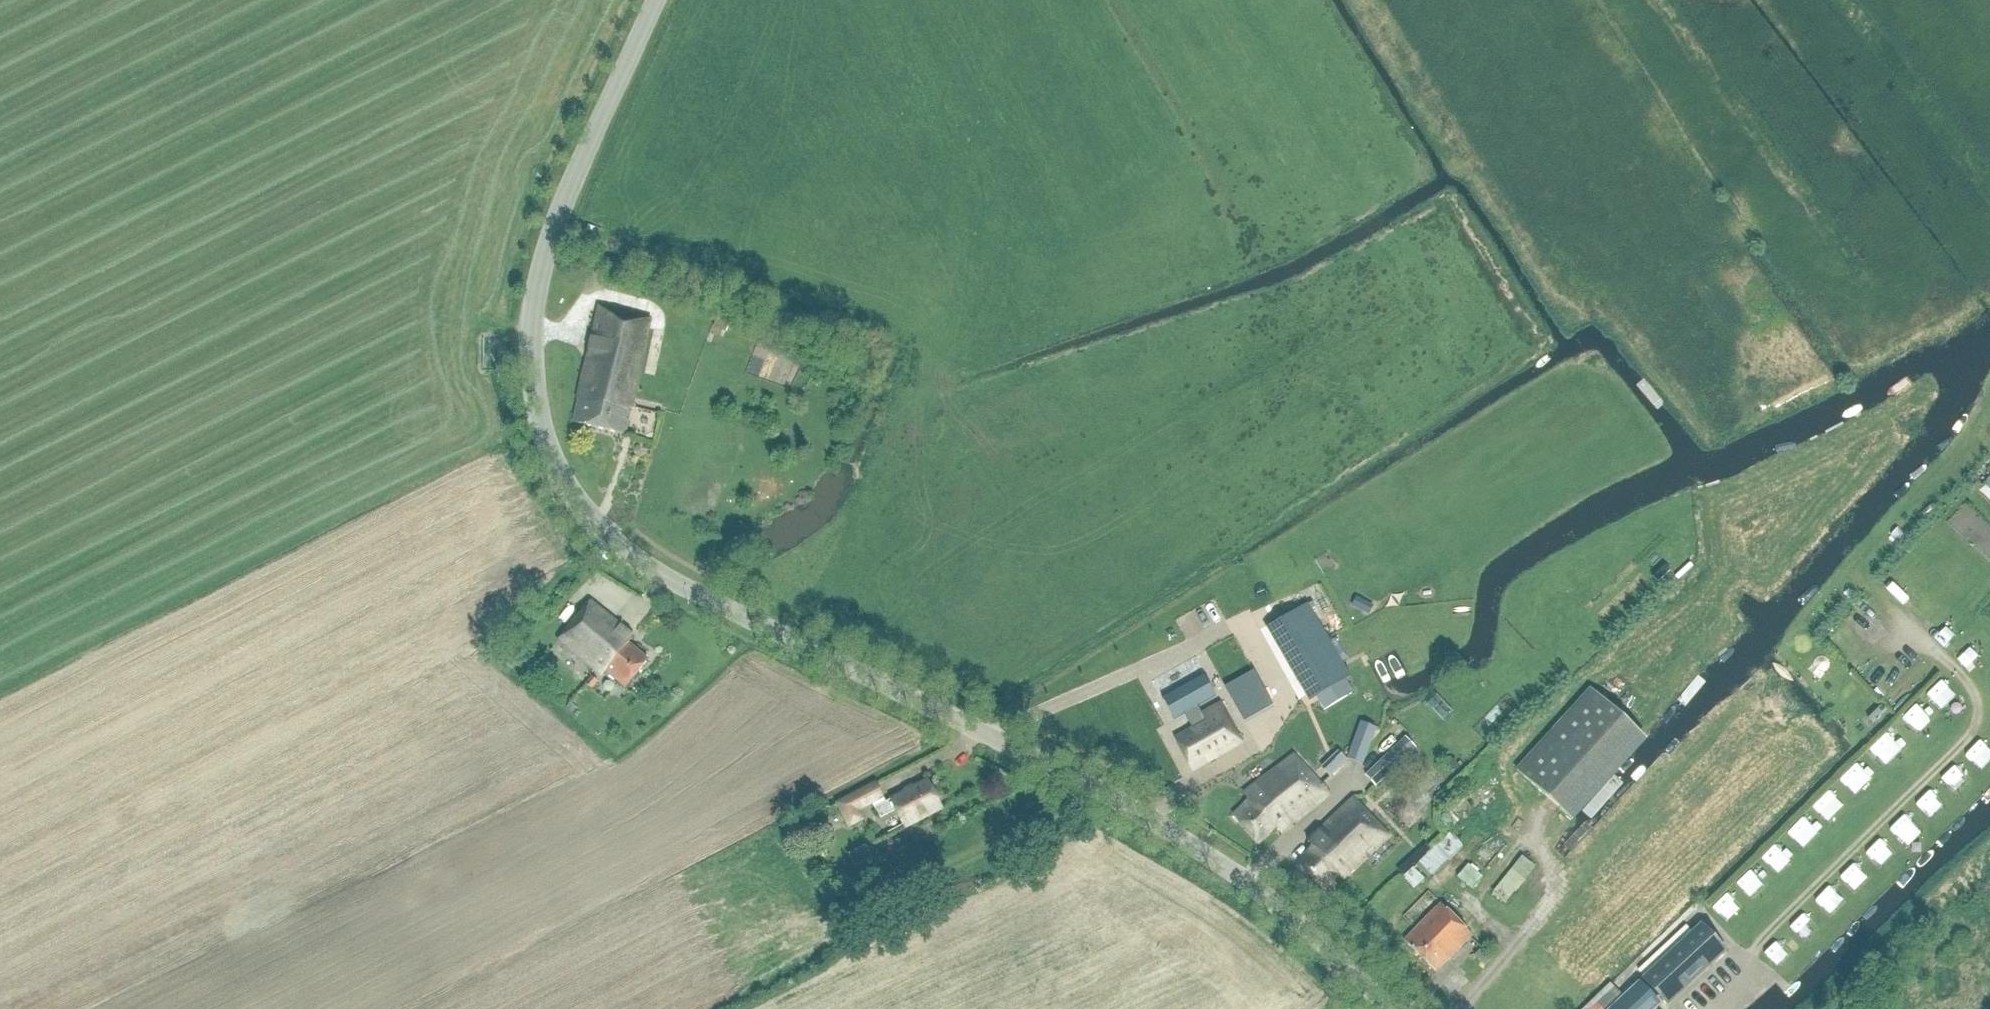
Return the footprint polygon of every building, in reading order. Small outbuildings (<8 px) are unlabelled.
[(599,305),(573,422),(624,433),(630,405),(631,405),(651,316),(599,305)] [(590,601),(560,639),(604,674),(607,669),(626,685),(649,656),(630,641),(634,636),(590,601)] [(1350,675),(1308,603),(1267,626),(1310,699),(1350,675)] [(1846,630),(1850,640),(1866,633),(1862,623),(1846,630)] [(1193,768),(1242,740),(1220,703),(1200,714),(1196,707),(1215,696),(1203,674),(1161,698),(1173,719),(1183,714),(1192,729),(1176,738),(1193,768)] [(1271,704),(1258,681),(1229,698),(1242,721),(1271,704)] [(1590,687),(1515,768),(1566,814),(1640,733),(1590,687)] [(1921,696),(1902,712),(1911,722),(1930,706),(1921,696)] [(1885,759),(1906,746),(1893,724),(1871,738),(1885,759)] [(1375,787),(1416,748),(1405,737),(1364,776),(1375,787)] [(1348,761),(1338,750),(1320,766),(1330,777),(1348,761)] [(1860,789),(1879,771),(1862,752),(1843,771),(1860,789)] [(1234,813),(1258,840),(1275,825),(1281,833),(1328,790),(1294,753),(1247,796),(1250,798),(1234,813)] [(881,816),(885,814),(894,809),(905,828),(943,808),(928,780),(877,808),(881,816)] [(876,784),(838,803),(848,825),(863,817),(860,808),(883,797),(876,784)] [(1322,888),(1338,873),(1343,878),(1366,858),(1364,854),(1371,847),(1375,849),(1389,836),(1352,798),(1306,841),(1312,847),(1297,862),(1322,888)] [(1811,804),(1789,821),(1804,840),(1826,823),(1811,804)] [(1439,870),(1474,837),(1457,820),(1410,865),(1424,880),(1438,868),(1439,870)] [(1882,831),(1868,845),(1884,861),(1898,848),(1882,831)] [(1764,848),(1779,867),(1795,854),(1781,835),(1764,848)] [(1529,844),(1501,881),(1515,892),(1543,855),(1529,844)] [(1466,865),(1481,877),(1492,863),(1477,852),(1466,865)] [(1756,890),(1775,875),(1765,863),(1746,879),(1756,890)] [(1725,908),(1742,890),(1732,880),(1714,898),(1725,908)] [(1435,972),(1472,934),(1440,903),(1404,941),(1435,972)] [(1809,903),(1791,920),(1801,930),(1818,912),(1809,903)] [(1702,923),(1642,979),(1667,1006),(1727,950),(1702,923)] [(1659,1004),(1638,982),(1609,1008),(1654,1008),(1659,1004)]
